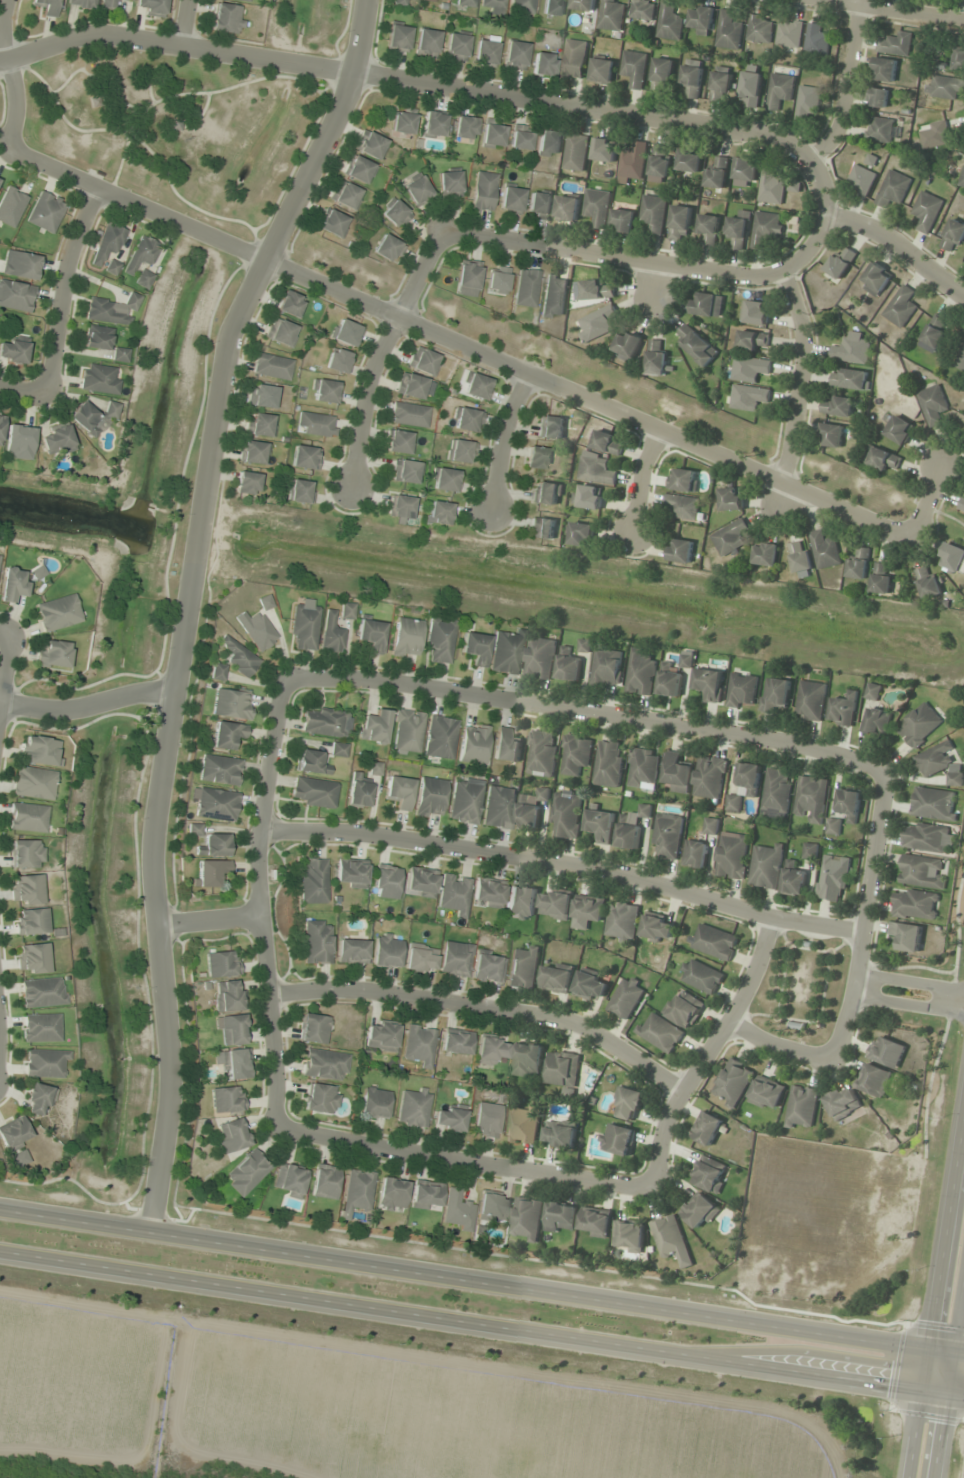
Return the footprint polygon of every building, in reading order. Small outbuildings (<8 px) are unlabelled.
[(58,0),(33,0),(32,4),(42,5),(41,16),(57,17),(58,0)] [(96,10),(97,0),(69,0),(68,7),(96,10)] [(133,0),(102,0),(101,9),(112,10),(113,0),(132,3),(133,0)] [(168,0),(137,0),(135,4),(145,10),(145,11),(156,19),(168,0)] [(480,12),(504,15),(505,0),(482,0),(480,12)] [(535,0),(513,0),(512,11),(533,13),(535,0)] [(540,12),(558,18),(564,0),(544,0),(540,12)] [(593,13),(595,0),(573,0),(571,9),(593,13)] [(615,3),(615,0),(602,0),(598,29),(621,32),(625,4),(615,3)] [(652,22),(655,2),(642,0),(632,0),(629,18),(652,22)] [(677,3),(662,0),(656,37),(680,41),(684,15),(675,13),(677,3)] [(244,8),(216,3),(210,31),(239,36),(244,8)] [(713,7),(691,6),(690,34),(711,35),(713,7)] [(743,22),(733,21),(734,11),(721,9),(716,48),(739,51),(743,22)] [(769,43),(773,17),(750,14),(746,40),(769,43)] [(775,44),(798,49),(803,23),(780,18),(775,44)] [(820,34),(822,26),(808,23),(802,52),(826,57),(829,36),(820,34)] [(407,52),(410,27),(389,25),(386,49),(407,52)] [(434,59),(440,33),(419,28),(414,55),(434,59)] [(444,59),(464,62),(469,36),(448,33),(444,59)] [(910,54),(910,33),(889,33),(889,39),(876,39),(876,54),(910,54)] [(494,68),(499,38),(478,35),(474,64),(494,68)] [(562,77),(582,80),(587,42),(568,39),(562,77)] [(504,68),(524,70),(527,43),(506,41),(504,68)] [(953,47),(950,70),(963,72),(963,48),(953,47)] [(646,53),(623,52),(621,78),(631,79),(630,90),(643,91),(646,53)] [(554,76),(554,54),(533,54),(533,76),(554,76)] [(611,86),(615,62),(595,58),(591,82),(611,86)] [(669,95),(673,60),(655,58),(651,93),(669,95)] [(872,80),(894,82),(896,60),(874,58),(872,80)] [(682,88),(687,88),(686,99),(698,100),(703,61),(685,60),(682,88)] [(732,69),(714,67),(710,102),(720,103),(721,94),(730,95),(732,69)] [(780,112),(781,102),(792,103),(795,69),(771,67),(768,111),(780,112)] [(759,108),(760,73),(742,72),(740,107),(759,108)] [(925,80),(927,99),(956,96),(956,93),(963,92),(963,76),(925,80)] [(816,114),(820,88),(800,85),(795,119),(806,121),(807,113),(816,114)] [(889,90),(872,87),(869,106),(886,109),(889,90)] [(412,134),(414,112),(394,110),(391,132),(412,134)] [(443,139),(447,114),(425,111),(421,136),(443,139)] [(452,138),(473,141),(477,118),(456,115),(452,138)] [(898,119),(867,118),(866,142),(897,143),(898,119)] [(503,120),(483,120),(483,149),(503,149),(503,120)] [(928,124),(929,130),(920,132),(924,150),(950,145),(945,121),(928,124)] [(512,150),(531,149),(529,125),(510,127),(512,150)] [(353,150),(377,160),(386,140),(362,129),(353,150)] [(561,132),(540,130),(537,156),(558,158),(561,132)] [(589,136),(568,133),(564,170),(584,172),(589,136)] [(592,159),(614,164),(618,142),(597,138),(592,159)] [(619,177),(642,179),(647,142),(634,141),(633,151),(622,150),(619,177)] [(698,173),(702,151),(681,147),(677,170),(698,173)] [(376,166),(354,155),(344,174),(366,185),(376,166)] [(724,189),(727,158),(717,157),(716,169),(708,168),(706,187),(724,189)] [(734,179),(756,182),(759,160),(737,157),(734,179)] [(844,187),(865,198),(877,175),(856,164),(844,187)] [(782,178),(776,178),(776,166),(760,166),(760,203),(782,203),(782,178)] [(887,208),(889,201),(902,205),(910,178),(887,171),(877,205),(887,208)] [(461,172),(439,172),(439,197),(461,197),(461,172)] [(496,174),(476,172),(472,209),(492,211),(496,174)] [(415,207),(433,195),(420,175),(402,187),(415,207)] [(328,198),(353,211),(363,193),(338,179),(328,198)] [(6,186),(0,199),(0,222),(14,228),(28,196),(6,186)] [(500,212),(521,214),(523,189),(502,187),(500,212)] [(68,202),(40,189),(25,222),(53,235),(68,202)] [(611,193),(587,189),(584,216),(594,217),(592,227),(606,229),(611,193)] [(919,220),(915,229),(927,235),(944,201),(922,191),(910,215),(919,220)] [(548,219),(551,194),(530,192),(527,217),(548,219)] [(667,198),(644,195),(640,223),(649,225),(648,233),(662,236),(667,198)] [(578,197),(557,196),(556,222),(577,223),(578,197)] [(411,214),(394,200),(381,215),(398,230),(411,214)] [(668,239),(686,243),(692,208),(674,205),(668,239)] [(634,232),(634,208),(613,207),(612,232),(634,232)] [(350,220),(326,209),(317,228),(341,239),(350,220)] [(732,250),(743,251),(749,211),(741,210),(739,219),(729,218),(726,239),(733,240),(732,250)] [(782,215),(755,212),(751,249),(766,250),(767,241),(779,242),(782,215)] [(704,236),(703,244),(714,246),(719,217),(701,214),(698,235),(704,236)] [(959,245),(963,237),(963,225),(954,219),(938,245),(947,251),(952,242),(959,245)] [(115,256),(127,232),(109,223),(89,263),(99,267),(106,252),(115,256)] [(394,265),(405,246),(383,234),(373,253),(394,265)] [(122,272),(131,277),(139,261),(149,267),(161,246),(141,236),(122,272)] [(836,253),(824,270),(839,280),(856,254),(848,248),(842,257),(836,253)] [(40,257),(6,250),(1,274),(36,281),(40,257)] [(456,294),(477,296),(480,263),(459,261),(456,294)] [(892,273),(872,263),(859,287),(879,297),(892,273)] [(115,275),(118,267),(109,264),(107,272),(115,275)] [(486,292),(506,294),(509,268),(489,266),(486,292)] [(539,271),(519,268),(514,305),(534,308),(539,271)] [(134,284),(147,290),(155,275),(142,269),(134,284)] [(541,317),(560,320),(567,278),(548,275),(541,317)] [(35,286),(0,279),(0,308),(29,314),(35,286)] [(603,287),(603,281),(582,281),(582,298),(614,298),(614,287),(603,287)] [(882,316),(901,329),(917,307),(908,301),(914,292),(903,285),(882,316)] [(304,298),(284,290),(276,310),(296,318),(304,298)] [(85,320),(133,327),(138,294),(125,293),(123,303),(88,298),(85,320)] [(724,296),(694,293),(692,314),(721,318),(724,296)] [(765,327),(770,305),(744,300),(740,321),(765,327)] [(584,344),(614,331),(610,321),(618,318),(612,305),(574,322),(584,344)] [(934,354),(949,323),(934,316),(919,347),(934,354)] [(289,349),(299,329),(273,317),(264,336),(289,349)] [(355,347),(361,326),(338,320),(332,340),(355,347)] [(681,345),(705,367),(718,353),(686,324),(678,333),(686,340),(681,345)] [(84,348),(109,350),(111,328),(86,325),(84,348)] [(756,353),(759,344),(766,346),(769,337),(742,328),(736,347),(756,353)] [(631,363),(642,339),(623,330),(612,355),(631,363)] [(866,366),(870,342),(862,341),(863,334),(844,331),(841,350),(831,348),(830,359),(866,366)] [(26,364),(27,343),(0,340),(0,361),(26,364)] [(659,341),(650,340),(647,375),(664,376),(666,353),(658,353),(659,341)] [(963,371),(963,344),(954,366),(963,371)] [(433,377),(442,358),(415,346),(406,365),(433,377)] [(127,363),(129,350),(113,347),(112,361),(127,363)] [(325,369),(345,375),(351,354),(331,348),(325,369)] [(252,373),(288,381),(293,360),(257,353),(252,373)] [(771,361),(735,356),(731,380),(758,384),(760,373),(769,374),(771,361)] [(113,376),(114,367),(83,364),(80,390),(117,395),(120,376),(113,376)] [(867,373),(834,366),(830,385),(864,391),(867,373)] [(395,388),(424,404),(434,386),(405,370),(395,388)] [(461,392),(486,401),(493,381),(467,372),(461,392)] [(310,401),(338,404),(340,382),(312,379),(310,401)] [(248,406),(274,408),(276,387),(251,384),(248,406)] [(730,408),(757,412),(759,402),(768,404),(770,390),(733,385),(730,408)] [(916,395),(931,428),(944,422),(940,414),(949,410),(938,385),(916,395)] [(854,400),(833,396),(832,405),(822,403),(820,413),(851,418),(854,400)] [(68,418),(93,438),(109,417),(112,419),(121,409),(112,401),(100,415),(82,401),(68,418)] [(426,427),(428,407),(392,403),(390,423),(426,427)] [(479,433),(482,412),(456,407),(452,429),(479,433)] [(296,433),(333,437),(335,416),(298,413),(296,433)] [(274,436),(274,415),(246,415),(246,436),(274,436)] [(904,445),(914,426),(896,415),(885,435),(904,445)] [(564,418),(540,416),(538,437),(562,440),(564,418)] [(840,448),(843,426),(822,423),(819,446),(840,448)] [(31,459),(34,427),(8,425),(5,457),(31,459)] [(39,435),(45,453),(56,449),(58,455),(75,449),(68,425),(39,435)] [(414,434),(387,430),(384,451),(411,455),(414,434)] [(614,442),(616,436),(597,431),(592,448),(619,456),(622,444),(614,442)] [(471,464),(475,444),(451,439),(447,460),(471,464)] [(265,466),(269,445),(243,440),(239,461),(265,466)] [(901,458),(871,445),(863,462),(886,472),(889,464),(897,467),(901,458)] [(291,467),(316,470),(319,448),(293,446),(291,467)] [(548,469),(548,448),(527,448),(527,469),(548,469)] [(614,486),(616,473),(607,471),(609,460),(582,456),(577,480),(614,486)] [(422,463),(394,459),(390,480),(418,485),(422,463)] [(460,473),(435,467),(430,488),(455,493),(460,473)] [(696,492),(697,471),(670,469),(668,490),(696,492)] [(236,494),(258,495),(260,473),(237,472),(236,494)] [(312,503),(314,482),(289,480),(287,501),(312,503)] [(560,485),(535,482),(533,503),(558,506),(560,485)] [(604,493),(579,483),(572,503),(596,513),(604,493)] [(720,511),(741,511),(741,489),(720,489),(720,511)] [(699,499),(666,495),(664,507),(672,508),(671,518),(696,521),(699,499)] [(390,523),(411,523),(411,496),(390,496),(390,523)] [(450,525),(452,503),(429,501),(427,523),(450,525)] [(554,519),(531,517),(529,538),(552,540),(554,519)] [(741,537),(750,532),(742,518),(710,536),(722,559),(746,546),(741,537)] [(592,524),(568,524),(568,546),(592,546),(592,524)] [(810,533),(817,569),(840,565),(835,537),(824,539),(823,530),(810,533)] [(689,565),(693,543),(672,538),(668,560),(689,565)] [(753,564),(775,567),(778,545),(756,542),(753,564)] [(789,544),(793,573),(810,570),(805,542),(789,544)] [(963,571),(963,552),(950,543),(938,563),(960,577),(963,571)] [(848,558),(848,579),(867,579),(867,548),(859,548),(859,558),(848,558)] [(871,593),(889,594),(891,576),(884,576),(885,565),(874,564),(871,593)] [(25,596),(29,572),(5,567),(0,599),(0,601),(14,604),(16,595),(25,596)] [(940,576),(927,576),(928,570),(920,570),(919,596),(939,598),(940,576)] [(36,604),(43,632),(82,622),(75,594),(36,604)] [(272,605),(268,596),(259,600),(263,609),(272,605)] [(353,619),(354,603),(341,603),(340,619),(353,619)] [(296,638),(294,649),(315,651),(320,607),(293,604),(289,637),(296,638)] [(335,610),(325,609),(321,651),(342,653),(344,630),(334,629),(335,610)] [(259,652),(279,637),(259,612),(250,619),(244,611),(233,619),(259,652)] [(424,650),(432,651),(430,662),(449,665),(456,621),(430,617),(424,650)] [(356,641),(366,642),(365,653),(382,655),(386,621),(359,618),(356,641)] [(422,621),(395,618),(391,656),(418,659),(422,621)] [(494,632),(489,672),(519,676),(525,630),(515,629),(515,635),(494,632)] [(460,653),(474,656),(472,666),(484,669),(489,637),(464,632),(460,653)] [(260,662),(225,634),(218,642),(232,653),(225,661),(247,678),(260,662)] [(524,677),(550,681),(556,641),(530,637),(524,677)] [(69,668),(71,643),(38,640),(36,665),(69,668)] [(557,679),(578,682),(580,659),(569,658),(571,648),(561,647),(557,679)] [(618,689),(623,652),(596,648),(590,685),(618,689)] [(625,693),(651,696),(656,659),(645,658),(646,650),(632,648),(625,693)] [(672,664),(664,663),(657,694),(678,698),(683,676),(670,673),(672,664)] [(225,665),(212,664),(211,679),(224,680),(225,665)] [(702,702),(719,704),(724,671),(696,668),(694,690),(703,691),(702,702)] [(744,702),(753,703),(756,677),(731,674),(727,707),(744,709),(744,702)] [(778,706),(786,707),(790,682),(766,677),(760,712),(776,715),(778,706)] [(822,722),(826,684),(799,681),(796,720),(822,722)] [(882,687),(869,683),(864,698),(876,702),(882,687)] [(254,693),(215,688),(212,715),(250,720),(254,693)] [(852,727),(857,691),(847,690),(845,700),(833,698),(829,724),(852,727)] [(895,730),(915,750),(944,722),(924,702),(895,730)] [(346,739),(349,713),(304,707),(301,732),(346,739)] [(892,713),(870,707),(864,731),(885,737),(892,713)] [(372,718),(362,716),(358,740),(384,745),(390,712),(373,709),(372,718)] [(390,753),(420,756),(425,712),(395,709),(390,753)] [(458,719),(428,716),(424,757),(454,760),(458,719)] [(233,752),(235,740),(244,741),(247,726),(214,721),(210,748),(233,752)] [(457,762),(484,766),(489,727),(463,723),(457,762)] [(519,762),(521,741),(512,740),(513,730),(496,728),(493,760),(519,762)] [(525,775),(554,779),(558,743),(551,742),(552,733),(530,730),(525,775)] [(19,761),(58,767),(63,741),(23,735),(19,761)] [(590,768),(593,738),(565,735),(560,775),(579,777),(580,767),(590,768)] [(593,785),(620,788),(624,753),(619,752),(620,743),(598,741),(593,785)] [(923,779),(942,771),(950,789),(963,783),(963,781),(957,765),(953,766),(947,753),(954,750),(950,741),(913,757),(923,779)] [(346,756),(346,744),(332,744),(332,756),(346,756)] [(627,787),(656,790),(660,752),(631,749),(627,787)] [(296,771),(328,776),(330,766),(320,764),(322,752),(299,750),(296,771)] [(662,782),(672,783),(670,792),(689,794),(692,765),(683,764),(684,754),(667,751),(662,782)] [(241,759),(201,755),(199,782),(239,786),(241,759)] [(726,760),(698,756),(693,796),(721,800),(726,760)] [(761,766),(740,763),(736,795),(727,794),(725,809),(741,811),(743,796),(757,798),(761,766)] [(52,801),(57,772),(17,765),(12,794),(52,801)] [(792,770),(767,767),(761,813),(787,816),(792,770)] [(360,773),(353,772),(346,805),(367,809),(371,784),(359,782),(360,773)] [(409,812),(413,778),(388,774),(384,798),(393,799),(392,809),(409,812)] [(793,815),(810,818),(810,823),(822,825),(829,780),(799,776),(793,815)] [(334,809),(337,782),(294,777),(291,798),(299,798),(299,805),(334,809)] [(446,780),(419,777),(414,815),(441,818),(446,780)] [(448,821),(478,825),(483,781),(453,777),(448,821)] [(516,789),(487,785),(481,826),(511,830),(516,789)] [(909,816),(955,823),(957,812),(950,811),(953,792),(914,786),(909,816)] [(195,817),(235,822),(239,792),(198,787),(195,817)] [(848,814),(846,823),(856,825),(861,793),(840,789),(836,812),(848,814)] [(577,840),(583,796),(556,793),(550,836),(577,840)] [(515,827),(536,830),(539,808),(529,806),(530,796),(520,795),(515,827)] [(48,805),(11,803),(8,830),(45,833),(48,805)] [(640,818),(650,818),(651,805),(640,805),(639,814),(620,813),(618,848),(638,849),(640,818)] [(595,843),(610,845),(614,814),(589,810),(586,831),(596,833),(595,843)] [(652,859),(678,862),(683,816),(657,813),(652,859)] [(717,836),(719,819),(705,818),(703,834),(717,836)] [(826,835),(840,835),(840,819),(827,819),(826,835)] [(902,849),(949,855),(953,828),(905,822),(902,849)] [(715,877),(744,881),(750,837),(722,833),(715,877)] [(229,834),(205,834),(205,846),(195,846),(195,855),(229,855),(229,834)] [(704,870),(709,844),(687,839),(682,866),(704,870)] [(11,868),(43,868),(43,841),(11,841),(11,868)] [(747,886),(777,891),(785,845),(774,843),(774,848),(754,845),(747,886)] [(802,859),(816,860),(818,845),(804,843),(802,859)] [(939,859),(902,854),(898,884),(943,890),(944,878),(937,877),(939,859)] [(850,859),(822,855),(816,899),(844,903),(850,859)] [(327,903),(327,859),(307,859),(307,868),(301,868),(301,903),(327,903)] [(366,861),(337,860),(336,887),(365,888),(366,861)] [(797,861),(785,860),(782,894),(803,896),(806,872),(796,871),(797,861)] [(197,887),(219,887),(219,877),(229,877),(229,861),(197,861),(197,887)] [(396,900),(399,867),(376,864),(372,897),(396,900)] [(406,896),(435,897),(436,869),(407,869),(406,896)] [(441,874),(437,906),(457,908),(455,918),(466,919),(471,878),(441,874)] [(12,876),(13,905),(43,903),(42,875),(12,876)] [(502,881),(474,881),(474,907),(502,907),(502,881)] [(533,919),(537,890),(510,886),(506,915),(533,919)] [(935,923),(939,894),(895,888),(891,917),(935,923)] [(571,893),(541,892),(540,918),(570,919),(571,893)] [(591,930),(591,922),(604,922),(604,898),(574,898),(574,930),(591,930)] [(605,940),(635,944),(640,906),(610,902),(605,940)] [(15,909),(15,936),(47,936),(47,909),(15,909)] [(671,917),(643,918),(644,941),(672,939),(671,917)] [(304,964),(331,964),(331,920),(304,920),(304,964)] [(897,951),(918,953),(922,926),(890,922),(888,939),(898,940),(897,951)] [(738,936),(699,924),(691,950),(730,962),(738,936)] [(402,937),(375,934),(372,965),(399,968),(402,937)] [(337,963),(366,963),(367,940),(337,940),(337,963)] [(468,978),(472,944),(442,941),(439,974),(468,978)] [(48,944),(17,945),(18,973),(49,972),(48,944)] [(433,974),(437,949),(409,944),(404,969),(433,974)] [(534,990),(539,949),(513,946),(507,986),(534,990)] [(238,976),(238,952),(206,952),(207,977),(238,976)] [(505,957),(477,952),(472,979),(500,984),(505,957)] [(724,974),(688,958),(678,980),(714,996),(724,974)] [(573,967),(544,962),(540,990),(569,994),(573,967)] [(595,994),(602,998),(609,981),(582,970),(572,994),(592,1002),(595,994)] [(627,1021),(647,987),(626,975),(606,1010),(627,1021)] [(66,1005),(64,977),(20,980),(22,1008),(66,1005)] [(243,982),(216,982),(216,1011),(243,1011),(243,982)] [(705,1006),(680,989),(663,1013),(688,1030),(705,1006)] [(22,1043),(60,1043),(60,1014),(22,1014),(22,1043)] [(299,1041),(327,1043),(329,1016),(301,1014),(299,1041)] [(633,1034),(671,1056),(685,1032),(654,1014),(648,1023),(642,1019),(633,1034)] [(221,1045),(246,1045),(246,1016),(221,1016),(221,1045)] [(397,1024),(367,1022),(365,1050),(395,1051),(397,1024)] [(435,1029),(406,1025),(402,1057),(421,1060),(420,1068),(430,1069),(435,1029)] [(472,1033),(443,1029),(440,1051),(469,1055),(472,1033)] [(897,1070),(906,1047),(875,1035),(867,1058),(897,1070)] [(508,1040),(479,1037),(476,1062),(495,1064),(496,1057),(506,1058),(508,1040)] [(544,1047),(516,1043),(512,1075),(539,1079),(544,1047)] [(301,1076),(345,1082),(348,1054),(305,1048),(301,1076)] [(25,1077),(67,1077),(67,1049),(25,1049),(25,1077)] [(221,1050),(223,1079),(251,1078),(249,1049),(221,1050)] [(565,1093),(575,1094),(580,1055),(550,1052),(546,1084),(565,1086),(565,1093)] [(738,1109),(755,1069),(728,1058),(711,1098),(738,1109)] [(857,1088),(882,1099),(892,1074),(867,1063),(857,1088)] [(786,1087),(758,1076),(748,1102),(775,1113),(786,1087)] [(52,1108),(57,1090),(31,1082),(23,1111),(40,1116),(43,1106),(52,1108)] [(339,1087),(307,1084),(305,1111),(336,1114),(339,1087)] [(785,1128),(811,1132),(818,1090),(791,1085),(785,1128)] [(401,1086),(396,1125),(425,1129),(431,1091),(401,1086)] [(611,1115),(636,1122),(644,1093),(620,1086),(611,1115)] [(835,1122),(861,1109),(850,1086),(824,1099),(835,1122)] [(243,1111),(242,1087),(211,1087),(211,1112),(243,1111)] [(359,1116),(386,1119),(389,1090),(362,1088),(359,1116)] [(499,1105),(476,1103),(472,1135),(496,1138),(499,1105)] [(462,1132),(464,1106),(446,1104),(445,1112),(435,1111),(433,1129),(462,1132)] [(535,1146),(540,1106),(531,1105),(530,1112),(510,1110),(506,1143),(535,1146)] [(689,1137),(709,1147),(723,1121),(702,1111),(689,1137)] [(34,1137),(19,1116),(0,1129),(0,1139),(10,1154),(34,1137)] [(221,1154),(249,1146),(241,1118),(219,1124),(222,1136),(217,1138),(221,1154)] [(628,1158),(636,1131),(606,1122),(598,1149),(628,1158)] [(574,1123),(545,1123),(545,1147),(574,1147),(574,1123)] [(272,1167),(253,1148),(222,1178),(241,1198),(272,1167)] [(9,1156),(15,1168),(30,1162),(24,1150),(9,1156)] [(690,1182),(716,1194),(729,1168),(703,1156),(690,1182)] [(278,1194),(298,1200),(307,1171),(279,1162),(272,1186),(280,1188),(278,1194)] [(340,1168),(315,1164),(310,1196),(335,1200),(340,1168)] [(374,1172),(347,1169),(341,1219),(348,1220),(350,1209),(369,1212),(374,1172)] [(376,1208),(402,1212),(408,1182),(381,1177),(376,1208)] [(441,1210),(441,1182),(412,1182),(412,1210),(441,1210)] [(475,1203),(457,1200),(459,1189),(448,1187),(442,1227),(471,1231),(475,1203)] [(701,1232),(720,1209),(699,1192),(680,1215),(701,1232)] [(508,1195),(479,1195),(479,1220),(508,1220),(508,1195)] [(510,1239),(538,1243),(544,1202),(516,1198),(510,1239)] [(544,1230),(573,1235),(578,1207),(549,1202),(544,1230)] [(579,1235),(608,1238),(610,1212),(581,1210),(579,1235)] [(677,1215),(650,1222),(662,1261),(678,1257),(681,1268),(691,1265),(677,1215)] [(642,1252),(644,1223),(614,1222),(612,1251),(642,1252)]
